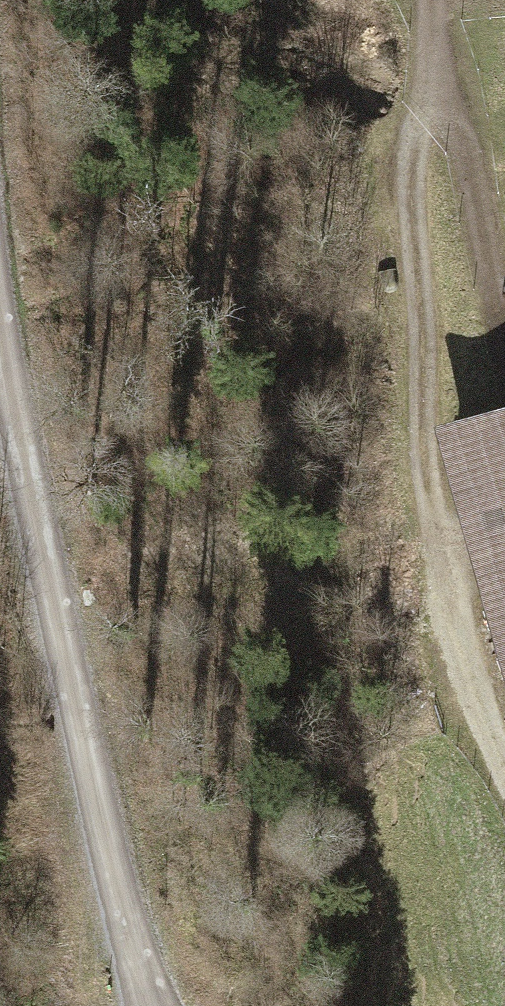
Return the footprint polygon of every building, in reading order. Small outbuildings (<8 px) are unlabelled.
[(437,433),(504,686),(504,415),(437,433)]
